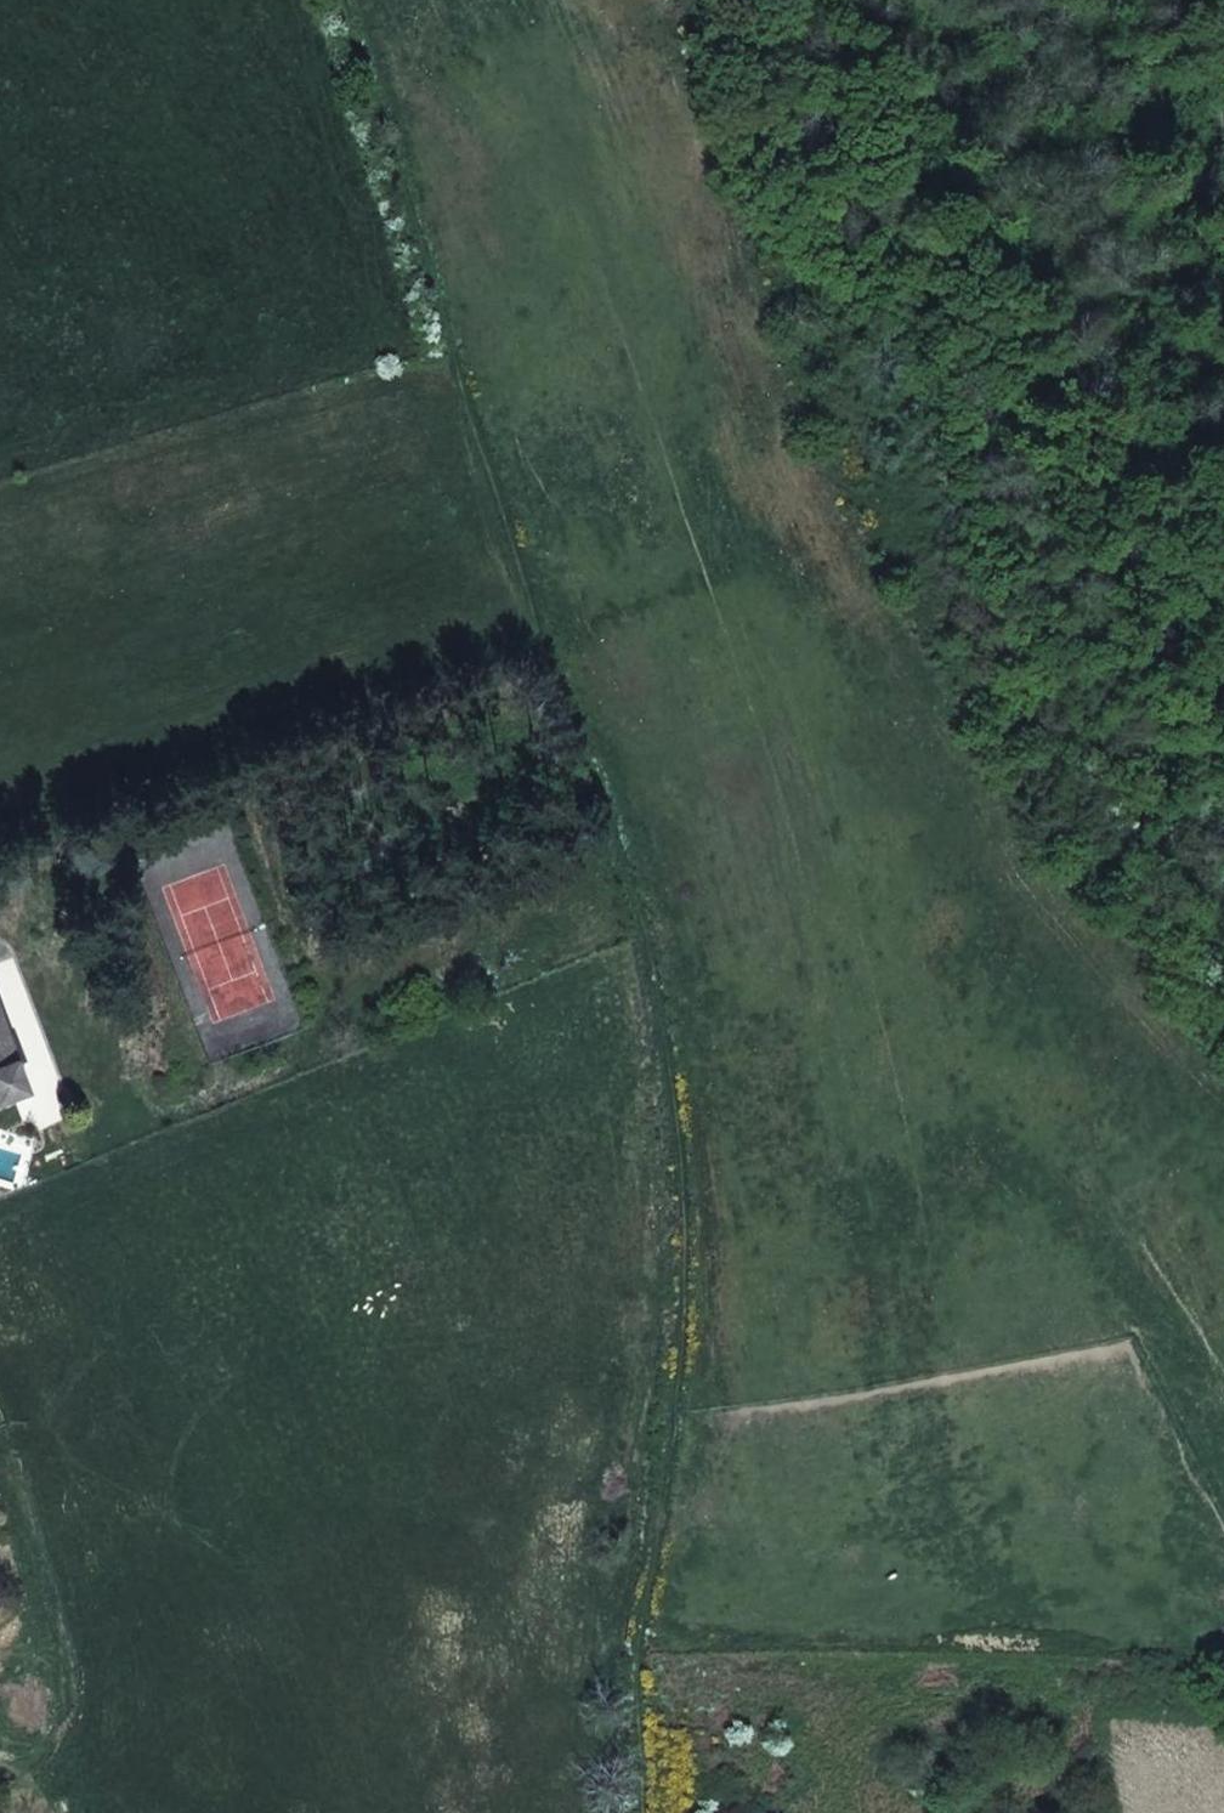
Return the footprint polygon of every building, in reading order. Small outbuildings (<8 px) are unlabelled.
[(29,1094),(0,1016),(0,1104),(29,1094)]
